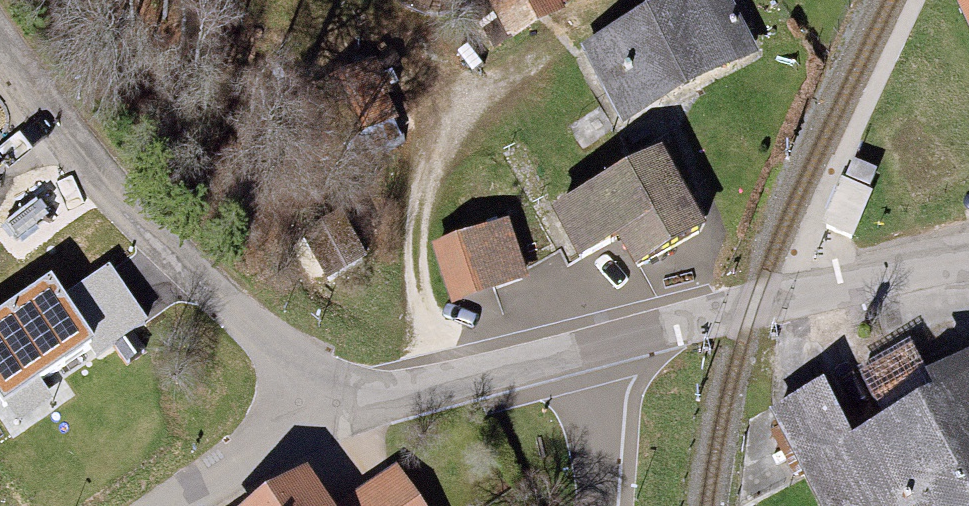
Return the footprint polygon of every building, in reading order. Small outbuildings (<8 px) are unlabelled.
[(487,3),(510,48),(593,4),(591,0),(493,0),(487,3)] [(582,49),(621,127),(758,60),(728,0),(681,0),(582,49)] [(664,149),(551,209),(577,257),(623,232),(640,263),(707,228),(664,149)] [(854,160),(846,178),(866,187),(874,168),(854,160)] [(866,187),(846,178),(825,228),(852,239),(873,190),(866,187)] [(342,224),(301,245),(327,294),(368,272),(342,224)] [(508,238),(473,246),(434,255),(446,306),(470,300),(485,297),(507,291),(520,288),(508,238)] [(130,347),(86,280),(0,337),(0,424),(3,430),(130,347)] [(769,413),(814,505),(968,505),(968,370),(906,400),(885,357),(769,413)] [(264,505),(328,505),(310,477),(264,505)] [(399,477),(354,505),(417,505),(399,477)]
